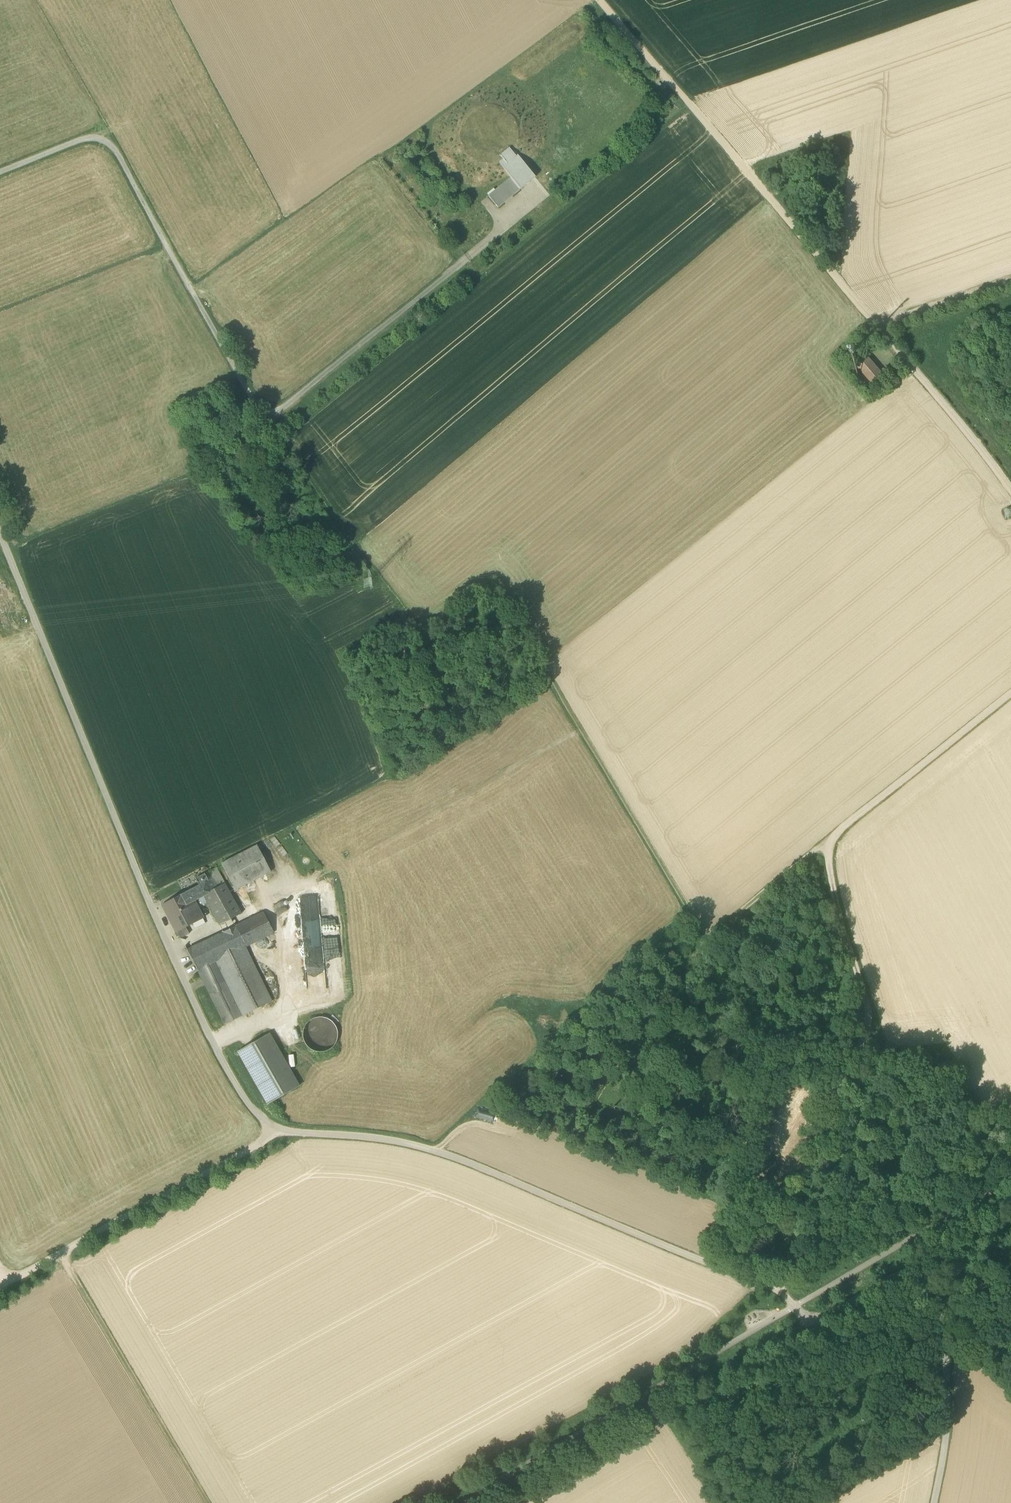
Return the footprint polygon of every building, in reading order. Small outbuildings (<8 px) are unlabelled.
[(498,163),(510,178),(520,190),(535,178),(513,151),(511,153),(508,149),(499,157),(502,160),(498,163)] [(498,208),(520,190),(510,178),(488,196),(498,208)] [(841,359),(853,373),(857,370),(856,368),(853,364),(850,361),(847,357),(845,356),(841,359)] [(874,385),(875,385),(874,385),(879,381),(884,377),(884,376),(869,359),(868,358),(868,359),(864,363),(863,363),(859,367),(858,367),(859,368),(859,367),(874,385)] [(261,843),(257,846),(262,855),(266,853),(261,843)] [(271,872),(262,855),(257,846),(221,864),(235,891),(271,872)] [(198,886),(203,895),(225,884),(216,869),(210,872),(208,874),(209,875),(211,878),(210,880),(199,886),(198,886)] [(195,879),(199,886),(210,880),(211,878),(209,875),(208,874),(206,873),(195,879)] [(241,914),(225,884),(203,895),(207,902),(220,925),(231,919),(241,914)] [(175,931),(176,932),(184,927),(202,918),(194,903),(195,903),(194,902),(199,899),(202,904),(207,902),(203,895),(198,886),(180,896),(178,897),(161,906),(175,931)] [(292,909),(286,935),(289,960),(304,958),(304,956),(308,937),(310,954),(309,959),(305,959),(308,983),(322,982),(325,968),(330,967),(324,966),(323,953),(310,954),(311,949),(323,952),(317,898),(300,900),(299,908),(292,909)] [(273,906),(278,916),(287,911),(283,901),(273,906)] [(264,913),(235,926),(223,933),(187,950),(198,971),(215,962),(245,948),(274,933),(264,913)] [(235,926),(231,919),(220,925),(223,933),(235,926)] [(176,932),(178,936),(186,932),(184,927),(176,932)] [(245,948),(215,962),(242,1016),(272,1002),(245,948)] [(340,972),(339,953),(327,954),(327,959),(336,959),(336,974),(330,975),(331,985),(341,985),(340,972)] [(224,1025),(242,1016),(215,962),(198,971),(200,975),(224,1025)] [(338,1035),(337,1029),(334,1024),(330,1019),(324,1017),(318,1016),(311,1018),(306,1022),(303,1027),(302,1034),(302,1040),(305,1045),(310,1050),(316,1052),(322,1053),(328,1051),(333,1047),(336,1042),(338,1035)] [(238,1052),(267,1104),(299,1087),(279,1051),(269,1034),(238,1052)] [(499,1121),(501,1116),(482,1111),(480,1116),(499,1121)] [(25,1307),(62,1287),(60,1283),(23,1303),(25,1307)] [(24,1301),(47,1291),(45,1286),(22,1297),(24,1301)]
